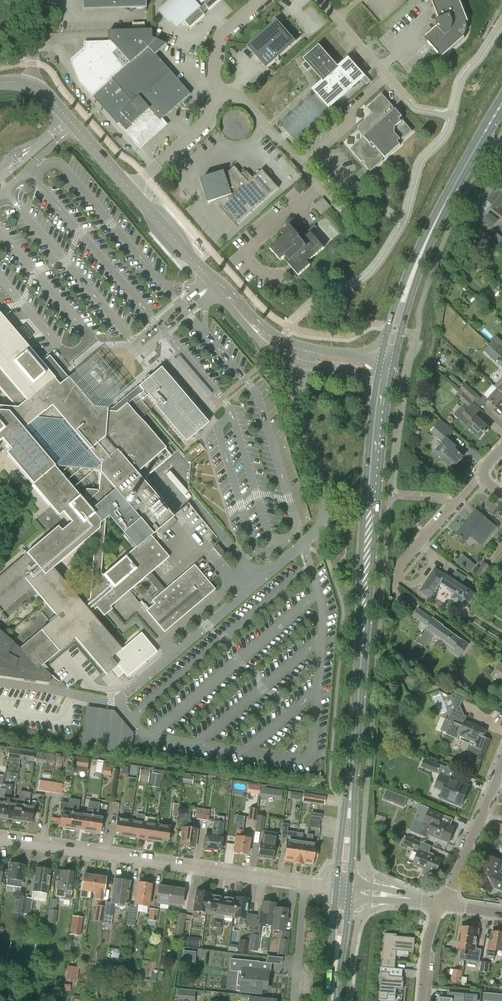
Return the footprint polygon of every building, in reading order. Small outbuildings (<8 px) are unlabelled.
[(122,9),(147,8),(147,0),(122,0),(122,9)] [(161,12),(171,23),(172,21),(178,27),(184,21),(190,28),(205,15),(202,12),(207,8),(207,7),(201,0),(174,0),(161,12)] [(207,7),(207,8),(209,10),(220,0),(201,0),(207,7)] [(468,22),(460,0),(443,0),(432,4),(439,20),(437,27),(424,39),(442,58),(465,38),(464,38),(463,37),(464,36),(464,35),(465,34),(466,34),(466,32),(467,30),(467,29),(467,28),(467,27),(467,25),(467,24),(466,23),(468,22),(468,23),(468,22)] [(249,47),(266,67),(294,42),(277,23),(249,47)] [(82,80),(96,97),(148,53),(153,57),(156,54),(167,45),(153,38),(153,30),(111,31),(111,41),(87,42),(87,49),(74,61),(82,80)] [(308,60),(302,65),(307,71),(314,66),(323,76),(326,80),(314,91),(329,108),(332,106),(361,80),(363,78),(363,77),(348,60),(338,69),(318,46),(306,57),(308,60)] [(148,53),(96,97),(140,146),(159,130),(154,125),(160,120),(161,121),(191,94),(156,54),(153,57),(148,53)] [(357,130),(364,138),(350,150),(370,172),(383,161),(382,160),(385,158),(385,159),(400,145),(398,143),(400,141),(401,142),(412,132),(403,121),(401,122),(399,120),(402,117),(395,110),(393,108),(382,95),(367,108),(372,114),(357,127),(357,130)] [(248,182),(235,167),(225,175),(224,171),(204,178),(204,179),(202,183),(209,203),(217,200),(238,224),(279,188),(263,170),(248,182)] [(492,205),(501,193),(501,191),(497,187),(487,201),(492,205)] [(492,209),(501,217),(501,196),(492,209)] [(324,197),(317,204),(325,212),(332,206),(324,197)] [(292,269),(298,276),(311,265),(308,262),(309,260),(310,261),(324,248),(311,233),(303,240),(291,226),(281,234),(285,238),(283,239),(282,238),(270,249),(281,261),(285,257),(290,262),(288,264),(292,269)] [(157,652),(141,633),(121,650),(90,614),(97,608),(101,612),(108,606),(109,608),(146,576),(152,572),(169,557),(151,536),(173,518),(161,503),(165,500),(155,488),(151,491),(142,481),(171,456),(127,404),(142,392),(185,443),(208,424),(161,368),(138,387),(108,413),(106,413),(106,411),(92,410),(89,406),(68,381),(61,387),(54,379),(55,379),(0,314),(0,386),(15,403),(0,402),(0,442),(1,441),(10,451),(5,454),(58,517),(63,513),(71,523),(61,531),(58,527),(0,576),(0,614),(27,591),(15,644),(0,631),(0,675),(50,682),(50,681),(49,681),(49,675),(58,682),(59,682),(41,667),(75,639),(106,675),(112,671),(117,666),(127,677),(157,652)] [(494,349),(501,357),(501,347),(498,344),(494,349)] [(449,379),(458,388),(462,384),(453,375),(449,379)] [(459,389),(473,401),(478,396),(465,384),(459,389)] [(182,392),(199,410),(202,413),(206,409),(186,388),(182,392)] [(498,390),(488,401),(501,414),(501,394),(498,390)] [(460,391),(457,395),(460,398),(459,399),(468,407),(472,402),(460,391)] [(467,409),(461,415),(470,424),(467,427),(480,439),(490,429),(477,417),(476,417),(467,409)] [(438,459),(440,457),(440,461),(445,461),(451,467),(453,467),(456,464),(457,465),(463,458),(454,450),(456,448),(447,440),(453,432),(441,421),(431,432),(443,443),(433,454),(438,459)] [(495,527),(484,518),(475,511),(457,535),(466,542),(474,532),(485,540),(495,527)] [(217,545),(213,548),(220,556),(224,553),(217,545)] [(475,565),(469,560),(462,568),(468,573),(475,565)] [(491,568),(483,562),(474,573),(481,579),(491,568)] [(152,601),(154,604),(146,611),(164,633),(215,590),(194,565),(166,588),(152,572),(146,576),(161,593),(152,601)] [(433,573),(421,591),(431,598),(440,583),(454,592),(450,599),(460,606),(465,599),(469,602),(474,594),(461,585),(465,578),(456,571),(451,579),(445,575),(445,576),(441,574),(439,577),(433,573)] [(113,605),(126,620),(143,605),(147,610),(148,609),(132,589),(113,605)] [(434,634),(444,641),(441,645),(459,658),(469,644),(459,637),(458,639),(441,626),(441,625),(433,619),(432,620),(418,610),(414,616),(426,625),(427,626),(416,641),(424,647),(425,646),(426,646),(429,642),(428,641),(434,634)] [(501,684),(501,664),(500,662),(490,676),(501,684)] [(448,731),(447,734),(458,739),(459,736),(470,741),(467,750),(484,757),(491,740),(483,736),(486,729),(465,720),(467,717),(464,716),(460,706),(452,710),(447,720),(443,722),(442,725),(444,729),(448,731)] [(134,734),(116,711),(87,707),(80,749),(131,756),(134,734)] [(20,760),(21,751),(8,749),(7,753),(6,758),(20,760)] [(20,760),(33,762),(34,753),(21,751),(20,760)] [(33,762),(54,765),(56,755),(35,752),(35,753),(34,753),(33,762)] [(56,755),(54,765),(55,765),(55,763),(63,764),(64,757),(56,755)] [(77,758),(76,766),(79,766),(78,770),(87,771),(89,760),(77,758)] [(437,773),(440,765),(424,759),(421,767),(437,773)] [(95,772),(101,774),(103,763),(97,762),(95,772)] [(116,765),(103,763),(102,775),(108,776),(109,769),(116,770),(116,765)] [(141,769),(139,781),(149,782),(150,771),(141,769)] [(151,773),(149,787),(159,788),(160,780),(162,781),(164,771),(152,770),(152,773),(151,773)] [(182,783),(192,784),(193,777),(190,777),(190,775),(183,774),(183,775),(182,775),(182,783)] [(469,786),(440,774),(436,785),(444,788),(440,798),(461,807),(462,804),(464,804),(465,799),(465,797),(469,786)] [(37,791),(50,793),(52,782),(39,780),(37,791)] [(249,793),(260,793),(261,784),(249,783),(249,793)] [(0,818),(11,820),(14,798),(10,798),(12,786),(5,785),(0,818)] [(283,798),(284,789),(262,787),(261,796),(283,798)] [(383,799),(403,807),(407,798),(386,790),(383,799)] [(11,820),(21,821),(25,792),(20,792),(19,799),(14,798),(11,820)] [(25,792),(21,821),(31,822),(33,808),(29,807),(30,793),(25,792)] [(313,796),(312,803),(324,805),(325,797),(313,796)] [(60,827),(69,828),(74,799),(69,799),(68,803),(60,802),(59,809),(62,812),(60,827)] [(69,828),(80,830),(82,815),(77,814),(79,800),(74,799),(69,828)] [(80,830),(90,832),(94,802),(88,802),(86,816),(82,815),(80,830)] [(94,802),(90,832),(99,833),(101,818),(97,817),(99,803),(94,802)] [(179,804),(177,819),(183,820),(182,828),(180,836),(182,837),(181,845),(194,847),(197,830),(190,829),(191,821),(189,821),(189,816),(178,814),(179,804)] [(249,808),(247,820),(255,821),(257,809),(249,808)] [(202,809),(201,820),(208,821),(209,810),(202,809)] [(429,810),(424,823),(418,835),(428,839),(429,835),(449,843),(450,842),(449,842),(454,829),(455,829),(455,828),(440,822),(443,815),(429,810)] [(245,817),(234,815),(233,823),(237,823),(235,837),(234,845),(235,845),(234,853),(247,855),(249,839),(243,838),(245,817)] [(206,833),(205,837),(204,848),(205,849),(205,850),(211,851),(211,849),(219,851),(224,817),(217,816),(217,821),(213,821),(211,834),(206,833)] [(255,831),(262,832),(265,817),(257,816),(255,831)] [(118,835),(128,837),(130,821),(116,819),(114,832),(119,833),(118,835)] [(308,827),(318,829),(320,821),(309,820),(308,827)] [(128,837),(141,839),(143,823),(130,821),(128,837)] [(141,839),(154,841),(157,825),(143,823),(141,839)] [(157,825),(154,841),(163,842),(163,839),(168,840),(170,827),(157,825)] [(263,859),(264,857),(272,859),(276,834),(264,832),(262,844),(259,844),(257,857),(258,857),(259,858),(263,859)] [(292,863),(297,833),(291,832),(290,841),(287,841),(284,860),(285,860),(285,862),(286,863),(290,864),(291,863),(291,861),(293,861),(292,863)] [(303,865),(303,863),(302,863),(305,844),(302,843),(303,834),(297,833),(292,863),(303,865)] [(302,863),(303,863),(304,863),(304,865),(305,866),(309,867),(310,866),(310,864),(312,864),(313,856),(317,857),(317,852),(314,851),(315,845),(311,844),(312,835),(307,834),(305,844),(302,863)] [(407,836),(403,845),(417,851),(421,842),(407,836)] [(422,874),(432,878),(434,872),(436,873),(442,860),(419,851),(414,864),(425,869),(422,874)] [(474,886),(491,892),(492,888),(501,892),(501,873),(499,872),(501,866),(501,862),(501,861),(487,855),(474,886)] [(7,879),(6,886),(21,888),(24,866),(9,864),(7,879)] [(51,870),(36,868),(32,892),(47,894),(51,870)] [(61,872),(60,882),(58,882),(55,897),(63,898),(63,900),(70,901),(74,874),(73,873),(72,871),(68,871),(66,872),(61,872)] [(88,891),(92,892),(95,873),(94,873),(94,877),(83,875),(80,898),(87,899),(88,891)] [(95,873),(92,892),(96,892),(94,900),(102,902),(105,878),(104,878),(104,874),(95,873)] [(102,923),(102,925),(111,926),(114,904),(126,906),(129,882),(114,880),(110,904),(105,903),(105,907),(102,923)] [(136,912),(147,913),(149,901),(151,885),(137,883),(135,899),(134,905),(128,904),(126,925),(134,926),(136,912)] [(160,908),(160,903),(166,904),(169,888),(158,886),(156,900),(154,900),(153,907),(160,908)] [(169,888),(166,904),(181,906),(183,890),(169,888)] [(199,912),(203,913),(206,894),(196,892),(192,918),(198,919),(199,912)] [(212,927),(215,927),(220,898),(209,896),(209,894),(206,894),(203,913),(213,914),(212,927)] [(24,914),(26,898),(19,897),(18,900),(15,900),(13,913),(17,913),(17,917),(23,918),(23,914),(24,914)] [(220,898),(215,927),(222,928),(224,916),(231,917),(234,900),(220,898)] [(234,900),(231,917),(239,918),(238,926),(244,927),(245,919),(248,900),(234,898),(234,900)] [(47,923),(55,925),(58,911),(55,910),(57,900),(51,899),(47,923)] [(258,924),(270,926),(274,904),(262,902),(258,924)] [(274,904),(270,926),(271,926),(271,930),(284,932),(287,910),(274,908),(275,904),(274,904)] [(93,921),(102,923),(105,907),(96,905),(93,921)] [(148,921),(156,922),(158,910),(149,909),(148,921)] [(185,914),(176,913),(173,934),(182,935),(185,914)] [(83,918),(72,916),(69,935),(80,936),(83,918)] [(461,927),(457,948),(461,949),(459,959),(460,960),(464,960),(465,961),(470,928),(461,927)] [(478,930),(470,928),(465,961),(479,963),(481,949),(475,948),(478,930)] [(489,941),(488,949),(487,957),(494,959),(496,950),(501,951),(501,934),(492,932),(491,941),(489,941)] [(248,950),(257,952),(260,935),(251,934),(248,950)] [(384,934),(382,960),(396,961),(397,951),(414,952),(415,938),(394,936),(394,935),(384,934)] [(239,939),(237,953),(247,955),(249,941),(239,939)] [(279,939),(277,955),(286,956),(289,940),(279,939)] [(184,961),(196,961),(196,951),(185,951),(184,961)] [(239,969),(236,991),(261,993),(261,989),(267,990),(269,972),(259,971),(260,962),(231,959),(230,968),(239,969)] [(479,971),(488,973),(489,963),(481,961),(479,971)] [(67,966),(65,980),(77,981),(79,968),(67,966)] [(460,982),(462,971),(458,971),(450,970),(450,974),(452,975),(451,980),(460,982)] [(381,972),(379,999),(387,1000),(388,996),(395,996),(396,996),(396,989),(403,989),(404,982),(403,981),(403,977),(390,976),(390,973),(381,972)] [(189,1000),(195,1000),(196,991),(179,990),(178,1000),(189,1000)] [(478,995),(451,992),(451,993),(450,999),(447,998),(438,997),(438,1000),(477,1000),(478,995)]
